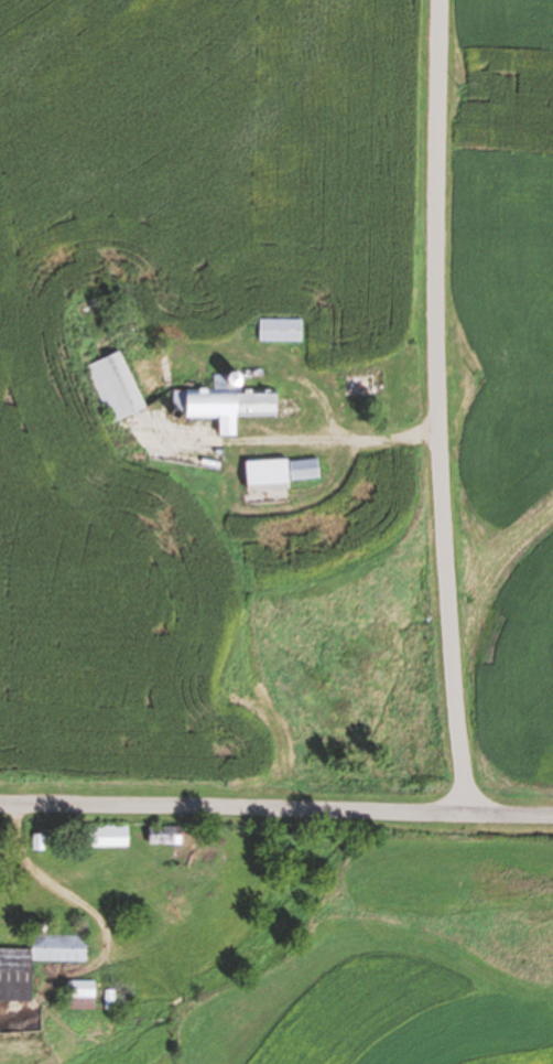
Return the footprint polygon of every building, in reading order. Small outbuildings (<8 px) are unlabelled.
[(301,319),(259,319),(259,341),(301,341),(301,319)] [(88,366),(113,422),(147,407),(122,351),(88,366)] [(384,372),(339,372),(339,395),(384,395),(384,372)] [(313,399),(276,398),(276,390),(184,389),(183,417),(219,417),(219,435),(235,435),(235,417),(313,417),(313,399)] [(287,459),(247,459),(247,490),(287,490),(287,459)] [(291,460),(291,478),(317,478),(317,460),(291,460)] [(129,825),(82,825),(82,847),(129,847),(129,825)] [(148,845),(182,845),(182,826),(148,826),(148,845)] [(32,960),(85,961),(86,937),(32,936),(32,949),(0,949),(0,1001),(31,1002),(32,960)] [(94,981),(67,981),(67,998),(94,998),(94,981)]
